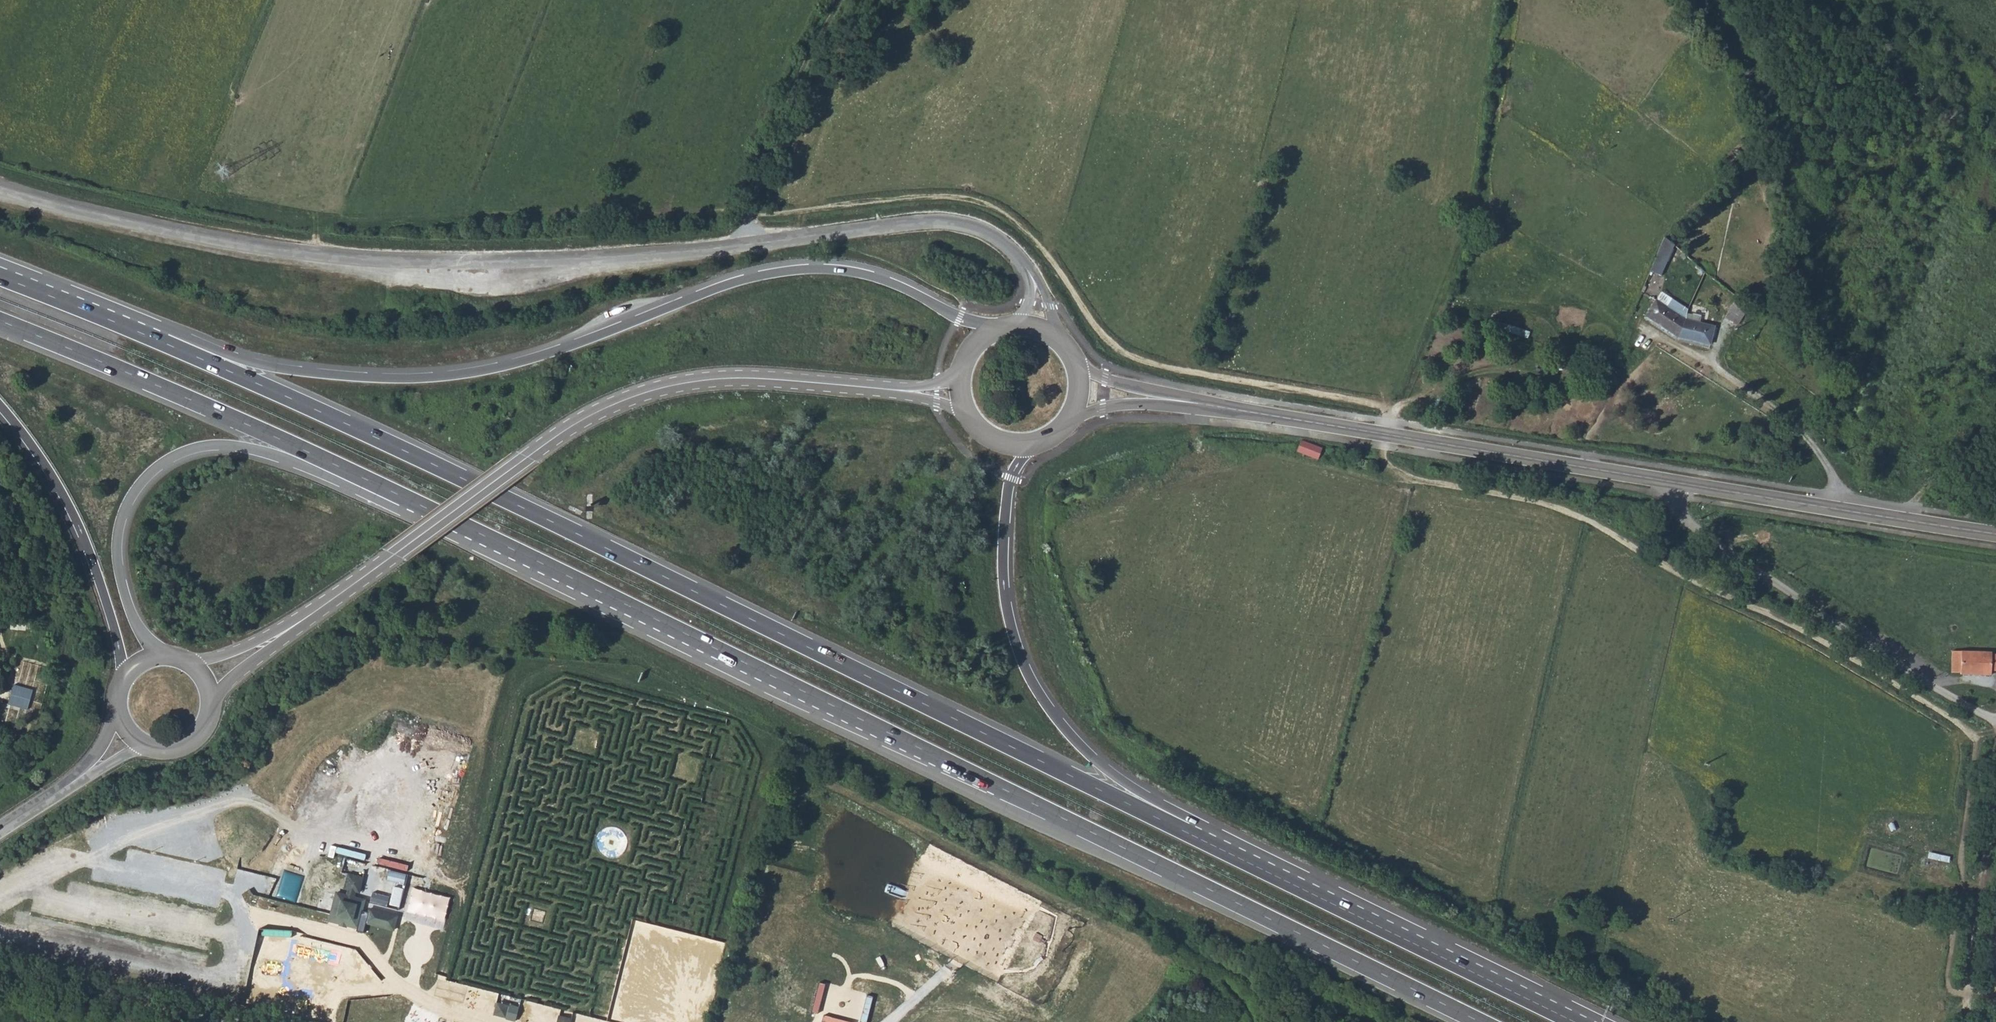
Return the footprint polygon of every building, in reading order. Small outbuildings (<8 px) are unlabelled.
[(1675,244),(1665,237),(1651,270),(1663,274),(1675,244)] [(1644,315),(1677,337),(1685,319),(1686,316),(1688,310),(1671,299),(1666,307),(1655,300),(1644,315)] [(1738,302),(1729,299),(1722,315),(1732,318),(1738,302)] [(1497,319),(1500,310),(1493,307),(1489,316),(1497,319)] [(1698,318),(1686,316),(1685,319),(1677,337),(1677,339),(1709,345),(1714,326),(1697,324),(1698,318)] [(1499,320),(1497,329),(1507,331),(1509,323),(1499,320)] [(1520,335),(1522,324),(1510,321),(1508,332),(1520,335)] [(1322,447),(1302,440),(1297,452),(1318,459),(1322,447)] [(1369,462),(1361,460),(1358,467),(1367,469),(1369,462)] [(1950,651),(1949,670),(1958,671),(1958,673),(1989,674),(1989,671),(1995,672),(1995,655),(1990,655),(1990,653),(1950,651)] [(14,682),(11,702),(30,705),(34,686),(14,682)] [(344,878),(341,892),(346,893),(351,894),(356,895),(359,881),(344,878)] [(333,897),(326,925),(354,931),(357,920),(358,914),(361,903),(350,900),(344,899),(333,897)] [(534,907),(531,919),(543,922),(546,910),(534,907)] [(364,921),(363,926),(391,932),(394,918),(366,912),(365,916),(364,921)] [(502,1021),(514,1021),(517,1009),(495,1005),(491,1020),(502,1021)]
